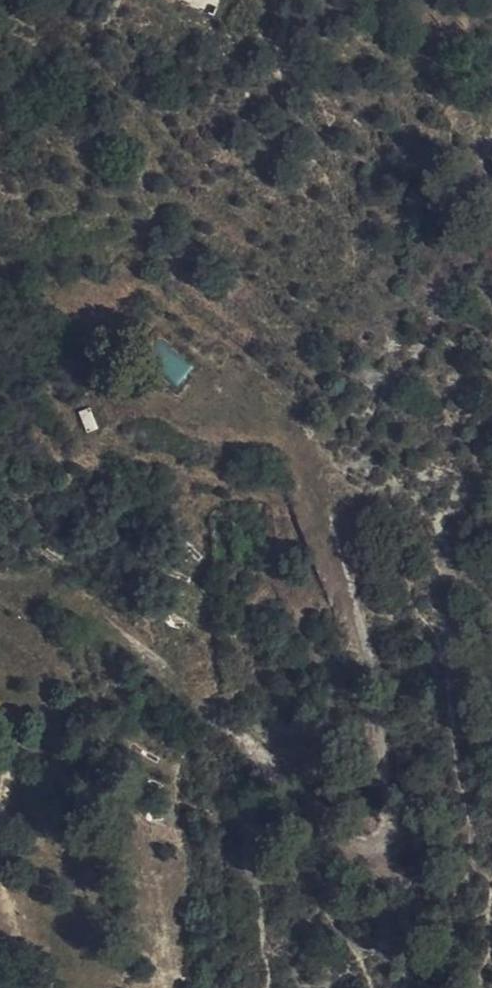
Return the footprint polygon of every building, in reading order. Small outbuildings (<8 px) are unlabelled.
[(221,0),(177,0),(218,10),(221,0)] [(177,386),(193,364),(158,338),(142,359),(177,386)] [(86,433),(98,428),(91,407),(78,411),(86,433)]
